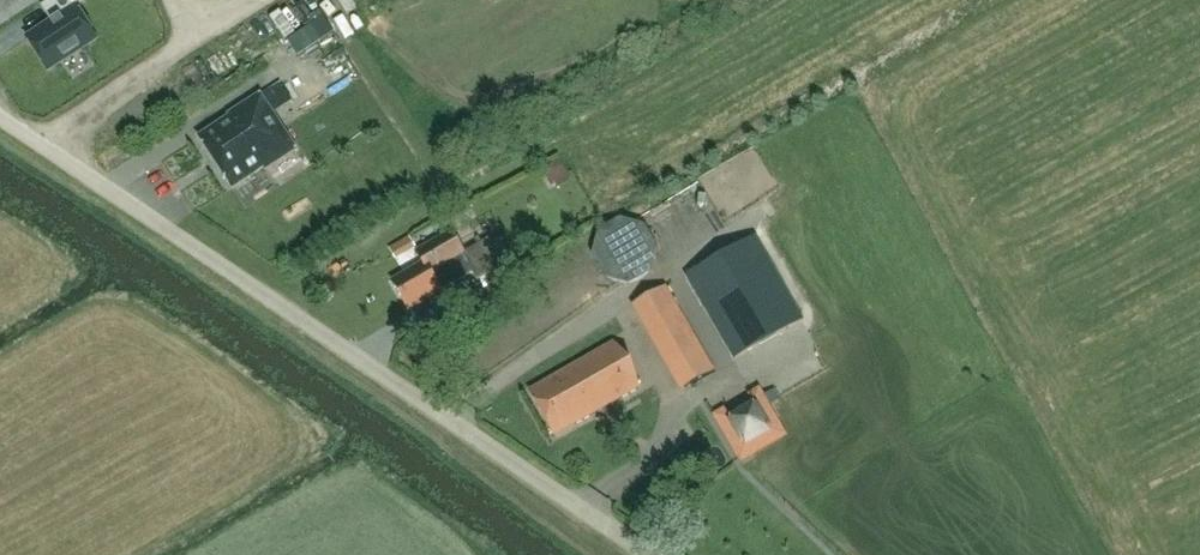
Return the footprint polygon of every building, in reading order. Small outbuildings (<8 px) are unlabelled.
[(77,9),(87,2),(85,0),(52,0),(49,2),(60,18),(53,23),(28,39),(49,70),(97,40),(77,9)] [(201,61),(185,71),(200,96),(229,77),(216,57),(203,65),(201,61)] [(260,95),(271,111),(289,99),(279,83),(260,95)] [(264,170),(296,149),(260,95),(230,115),(231,117),(199,138),(233,188),(263,168),(264,170)] [(558,157),(540,168),(551,185),(554,183),(557,188),(571,180),(558,157)] [(670,263),(722,234),(709,212),(658,241),(670,263)] [(624,281),(628,281),(633,280),(638,278),(642,276),(647,273),(650,269),(653,264),(655,260),(656,255),(656,250),(656,246),(655,241),(653,236),(650,232),(646,228),(642,225),(638,222),(633,221),(628,220),(624,220),(619,221),(614,222),(609,225),(605,228),(602,232),(599,236),(597,241),(596,246),(595,250),(596,255),(597,260),(599,264),(602,269),(605,273),(609,276),(614,278),(619,280),(624,281)] [(424,263),(393,281),(409,309),(472,272),(482,289),(509,274),(489,239),(466,253),(453,230),(417,251),(424,263)] [(804,321),(756,236),(687,276),(735,360),(804,321)] [(718,370),(670,285),(636,304),(685,388),(718,370)] [(555,435),(637,388),(613,344),(530,392),(555,435)] [(751,392),(773,429),(748,444),(726,407),(716,413),(743,460),(789,434),(761,386),(751,392)]
